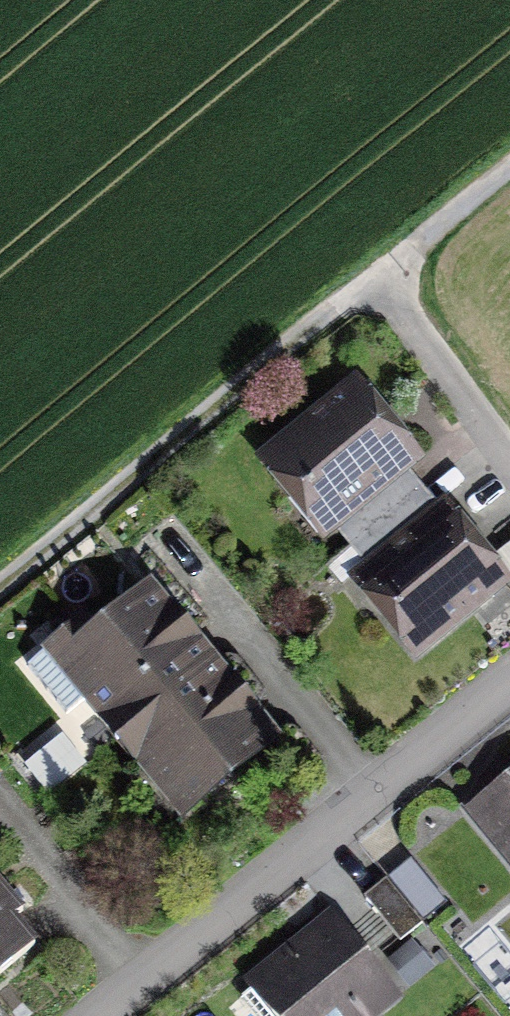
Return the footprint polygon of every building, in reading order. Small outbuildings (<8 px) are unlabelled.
[(437,462),(366,380),(264,467),(334,549),(437,462)] [(458,504),(360,586),(429,668),(509,600),(509,566),(458,504)] [(118,737),(219,656),(161,584),(95,637),(88,628),(52,656),(118,737)] [(219,656),(118,737),(194,831),(295,749),(219,656)] [(473,817),(509,862),(509,787),(473,817)] [(0,871),(0,872),(0,987),(45,949),(21,921),(33,910),(0,871)] [(391,877),(366,896),(399,940),(425,921),(391,877)] [(339,912),(253,979),(282,1015),(402,1015),(413,1007),(339,912)]
